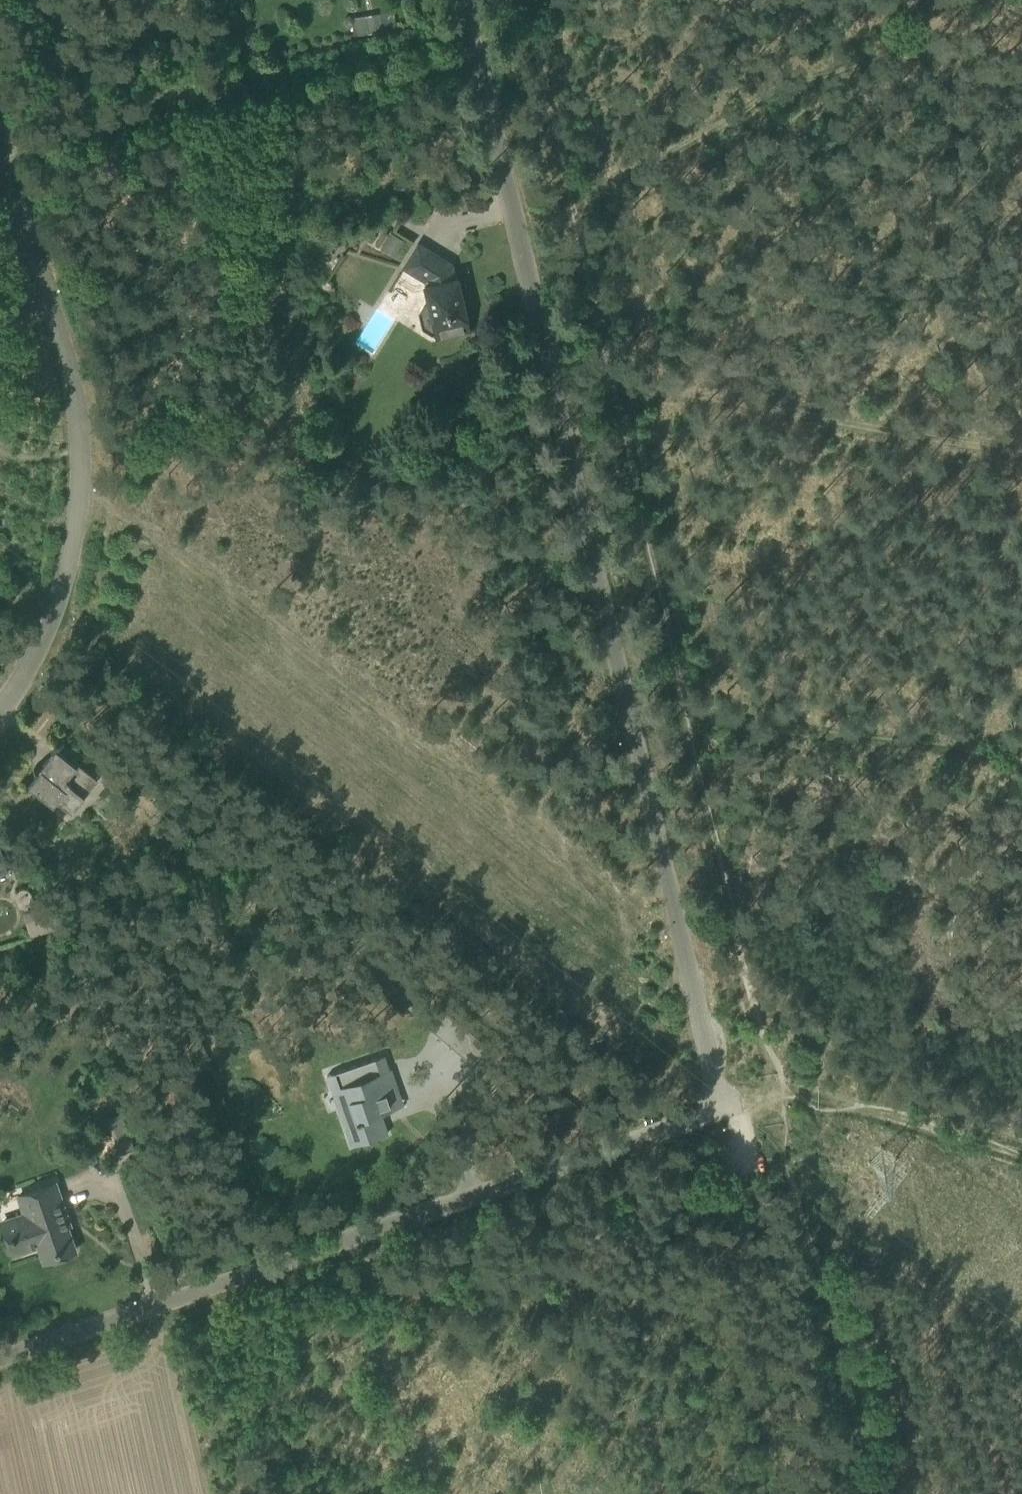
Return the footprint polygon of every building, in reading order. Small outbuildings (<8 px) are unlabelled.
[(450,264),(418,243),(403,267),(426,281),(427,284),(424,285),(436,338),(469,330),(457,277),(454,278),(450,264)] [(76,765),(55,749),(46,761),(47,762),(28,784),(53,805),(57,800),(72,812),(80,801),(79,800),(96,778),(77,763),(76,765)] [(55,905),(24,913),(30,937),(62,928),(55,905)] [(450,1026),(442,1036),(453,1045),(468,1027),(460,1019),(452,1028),(450,1026)] [(390,1069),(388,1069),(383,1055),(327,1075),(332,1090),(344,1086),(351,1106),(339,1110),(351,1146),(387,1133),(380,1113),(391,1109),(384,1089),(396,1085),(390,1069)] [(67,1218),(54,1183),(19,1196),(25,1214),(1,1222),(5,1235),(12,1254),(39,1245),(44,1261),(74,1250),(63,1219),(67,1218)]
